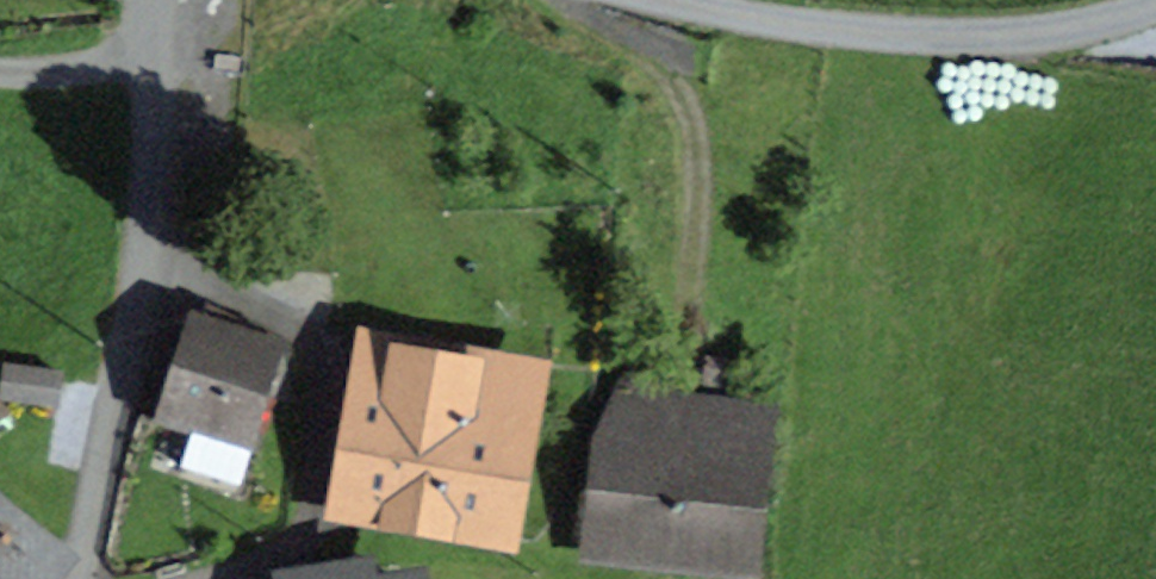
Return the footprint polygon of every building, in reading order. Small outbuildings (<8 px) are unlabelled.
[(241,434),(270,346),(238,336),(242,324),(207,306),(183,383),(170,379),(157,420),(193,432),(182,466),(239,484),(254,438),(241,434)] [(496,538),(525,369),(362,342),(347,428),(366,431),(355,498),(442,513),(440,529),(496,538)] [(5,365),(0,394),(0,399),(56,408),(62,375),(5,365)] [(597,444),(586,542),(738,559),(754,407),(620,392),(597,444)] [(367,568),(296,577),(296,578),(369,578),(367,568)]
